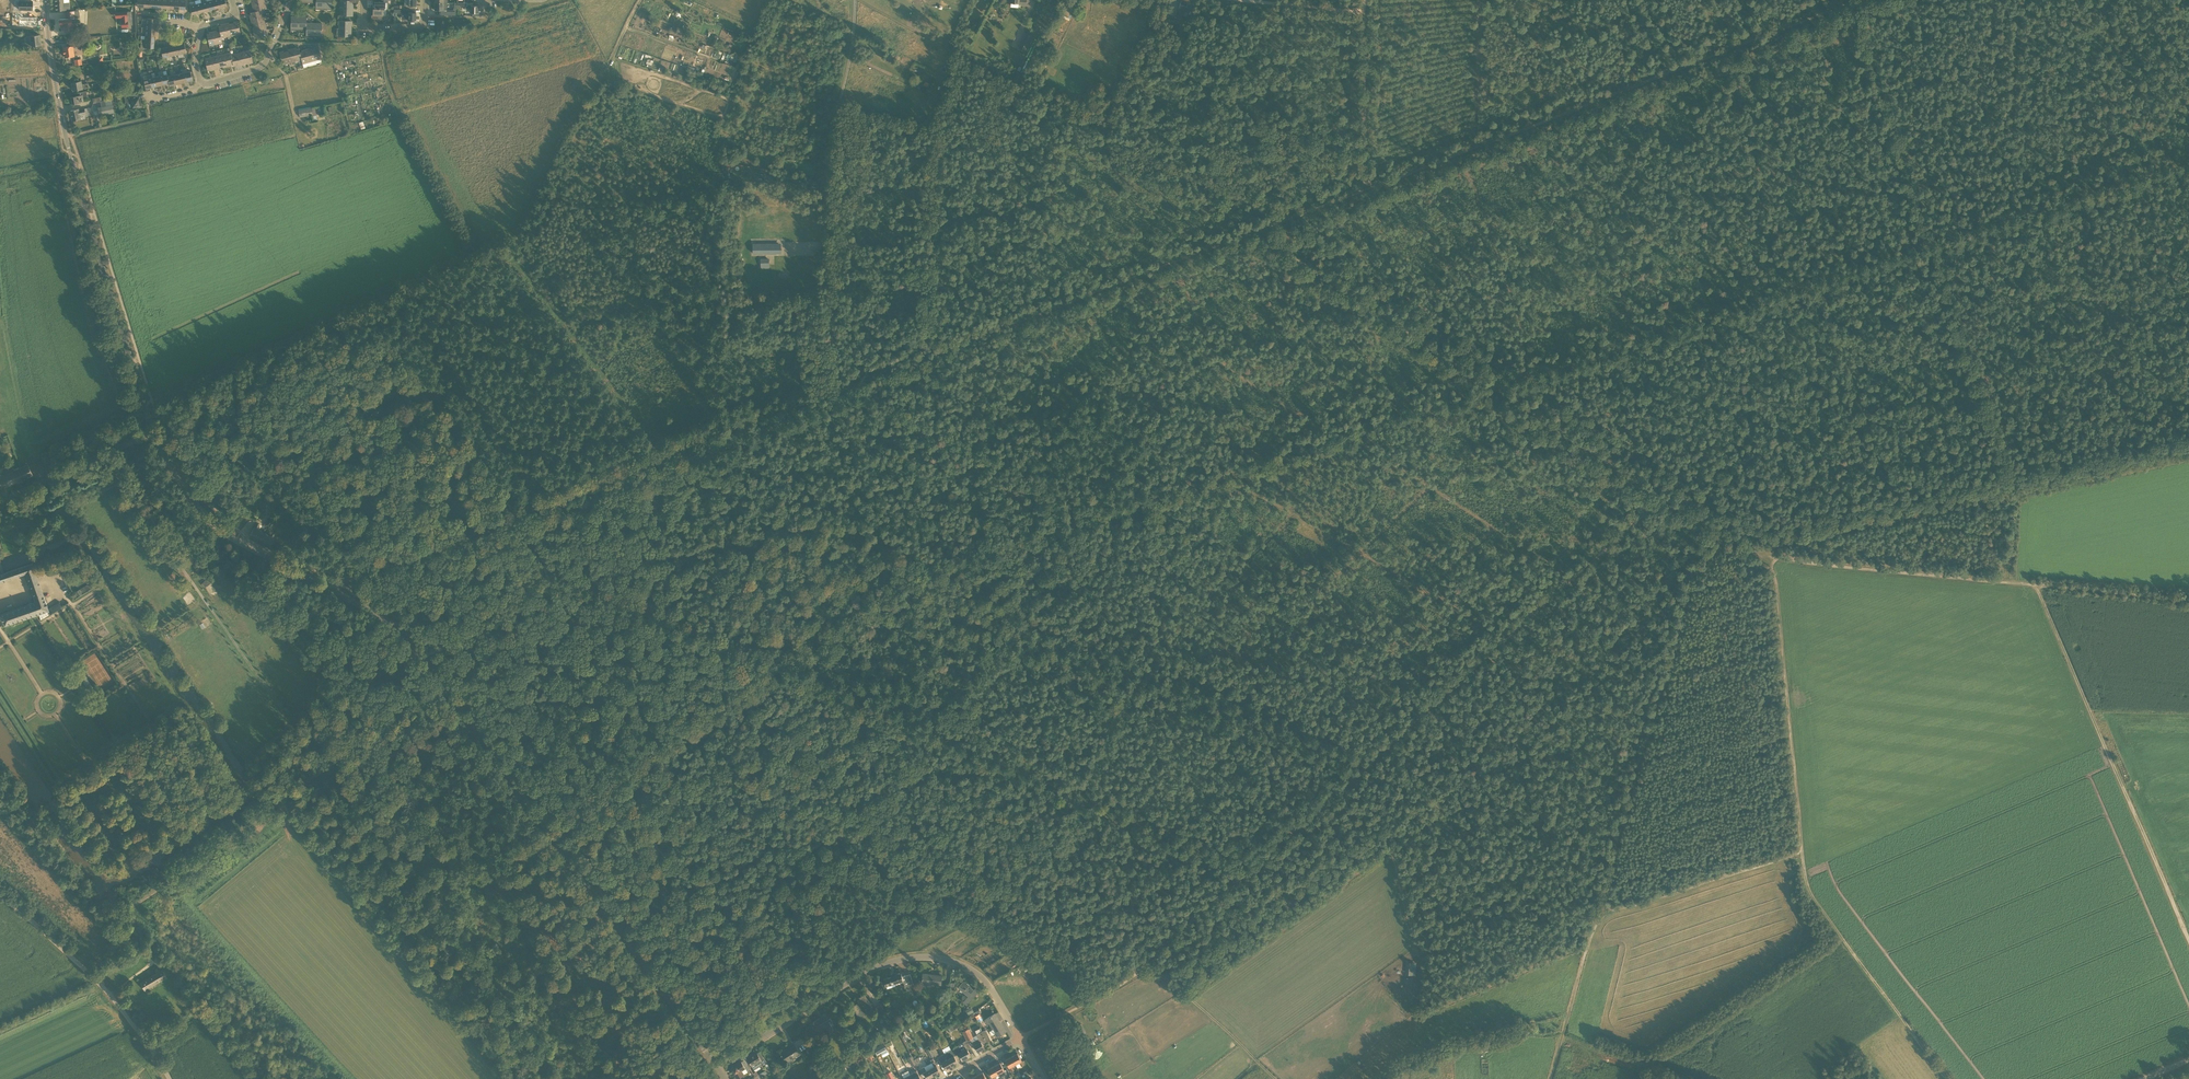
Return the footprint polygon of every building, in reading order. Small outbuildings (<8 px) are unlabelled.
[(62,10),(70,10),(69,3),(64,3),(64,0),(55,0),(56,11),(62,10)] [(221,8),(219,0),(213,0),(215,8),(218,7),(219,9),(221,8)] [(332,0),(324,0),(324,8),(323,8),(323,9),(331,10),(332,0)] [(353,6),(353,0),(347,0),(340,0),(340,8),(353,8),(353,6)] [(373,8),(384,9),(385,2),(384,2),(384,0),(373,0),(373,3),(374,3),(374,8),(373,8)] [(400,6),(400,8),(404,8),(404,9),(411,9),(411,5),(416,6),(416,0),(408,0),(408,5),(400,5),(400,6)] [(713,6),(722,10),(725,3),(718,0),(716,0),(713,6)] [(1187,2),(1182,0),(1181,0),(1176,17),(1181,19),(1187,2)] [(20,1),(19,10),(32,10),(33,1),(20,1)] [(207,12),(210,11),(207,1),(201,3),(204,11),(207,10),(207,12)] [(262,10),(264,9),(269,8),(267,2),(252,5),(253,10),(255,9),(255,11),(262,10)] [(440,10),(439,15),(457,15),(457,3),(453,3),(453,7),(453,10),(447,10),(447,2),(443,2),(435,2),(435,9),(434,9),(434,10),(440,10)] [(473,5),(473,2),(464,2),(464,9),(471,9),(471,13),(480,13),(480,6),(473,5)] [(196,15),(198,14),(196,4),(190,6),(192,14),(195,13),(196,15)] [(353,16),(353,13),(353,8),(340,8),(340,16),(353,16)] [(384,9),(373,8),(373,15),(371,15),(371,19),(382,19),(382,16),(383,16),(383,9),(384,9)] [(415,9),(411,9),(404,9),(404,8),(400,8),(394,8),(394,11),(402,11),(402,16),(408,16),(408,20),(416,20),(416,12),(415,12),(415,9)] [(250,15),(251,19),(266,16),(264,9),(262,10),(255,11),(250,12),(251,15),(250,15)] [(72,28),(75,28),(75,23),(77,22),(77,17),(80,17),(79,10),(66,11),(66,19),(60,19),(60,20),(59,21),(59,23),(60,24),(60,25),(61,25),(61,26),(62,27),(62,29),(65,29),(65,31),(73,30),(72,28)] [(128,27),(127,12),(115,13),(116,18),(122,17),(123,22),(122,22),(122,27),(128,27)] [(17,16),(17,25),(35,26),(35,17),(17,16)] [(267,22),(266,16),(251,19),(252,23),(253,23),(254,25),(265,23),(267,22)] [(299,29),(299,16),(291,16),(291,30),(298,30),(298,29),(299,29)] [(306,31),(307,23),(307,16),(299,16),(299,29),(298,29),(298,30),(306,31)] [(351,29),(351,28),(352,21),(339,20),(339,28),(351,29)] [(232,24),(235,37),(241,36),(238,21),(233,22),(234,23),(232,24)] [(235,37),(232,24),(229,24),(229,23),(225,24),(228,39),(235,37)] [(254,32),(267,29),(265,23),(254,25),(254,28),(253,28),(254,32)] [(314,35),(314,23),(307,23),(306,31),(306,35),(314,35)] [(322,36),(322,23),(314,23),(314,35),(322,36)] [(228,39),(225,24),(221,24),(221,26),(219,26),(220,31),(222,40),(228,39)] [(269,28),(267,29),(254,32),(255,36),(256,36),(257,38),(270,35),(269,28)] [(351,36),(351,33),(351,29),(339,28),(337,28),(337,36),(351,36)] [(222,40),(220,31),(218,32),(217,30),(213,31),(216,44),(223,43),(222,40)] [(209,46),(216,44),(213,31),(209,32),(209,34),(207,34),(209,46)] [(22,47),(35,45),(40,45),(39,34),(30,35),(31,42),(22,43),(22,47)] [(75,56),(73,42),(76,42),(76,37),(66,38),(67,43),(68,47),(63,47),(65,57),(75,56)] [(1030,44),(1028,42),(1023,40),(1021,46),(1025,47),(1025,48),(1023,51),(1026,52),(1030,44)] [(155,42),(141,41),(141,48),(142,50),(145,50),(147,48),(154,48),(154,42),(155,42)] [(179,58),(181,57),(179,44),(176,45),(176,44),(176,45),(173,46),(175,55),(178,54),(179,58)] [(322,59),(322,58),(319,46),(314,47),(315,48),(312,49),(315,60),(320,59),(320,61),(322,61),(322,59)] [(167,60),(170,60),(167,47),(165,47),(164,47),(161,48),(163,57),(166,57),(167,60)] [(296,47),(292,49),(296,63),(302,62),(302,60),(300,52),(299,48),(296,49),(296,47)] [(315,60),(312,49),(310,49),(310,48),(306,49),(309,62),(310,64),(312,64),(311,61),(315,60)] [(288,51),(286,52),(290,65),(296,63),(292,49),(288,50),(288,51)] [(303,64),(309,62),(306,49),(302,50),(302,52),(300,52),(302,60),(302,62),(303,64)] [(244,51),(246,63),(249,62),(249,64),(253,63),(250,50),(244,51)] [(244,63),(246,63),(244,51),(237,53),(240,66),(244,65),(244,63)] [(283,67),(290,65),(286,52),(284,52),(283,51),(279,52),(283,67)] [(231,54),(230,52),(224,54),(227,67),(231,66),(231,64),(233,64),(231,54)] [(736,61),(739,54),(736,52),(734,56),(730,55),(729,58),(736,61)] [(236,67),(240,66),(237,53),(231,54),(233,64),(233,66),(236,65),(236,67)] [(223,68),(227,67),(224,54),(218,55),(220,67),(223,66),(223,68)] [(214,70),(211,57),(211,55),(204,56),(207,70),(210,69),(210,71),(214,70)] [(218,67),(220,67),(218,55),(211,57),(214,70),(218,69),(218,67)] [(1044,56),(1036,73),(1040,76),(1049,59),(1046,57),(1044,56)] [(738,61),(736,67),(720,62),(717,70),(737,76),(741,62),(738,61)] [(193,80),(191,71),(188,72),(187,68),(184,68),(187,82),(189,81),(190,81),(189,81),(193,80)] [(181,83),(179,73),(176,74),(175,70),(173,71),(175,84),(178,84),(181,83)] [(168,76),(167,74),(164,75),(163,71),(161,71),(163,85),(166,84),(169,83),(168,76)] [(158,86),(156,77),(152,77),(152,73),(149,74),(152,87),(154,87),(158,86)] [(150,88),(152,87),(149,74),(143,75),(146,88),(149,88),(150,88)] [(73,90),(79,89),(83,89),(83,88),(89,87),(88,83),(82,84),(81,80),(72,82),(72,83),(71,84),(71,86),(72,86),(73,90)] [(72,104),(84,102),(83,97),(87,96),(86,91),(73,93),(73,94),(74,93),(74,96),(71,97),(72,104)] [(136,108),(141,106),(140,102),(139,97),(138,97),(137,94),(125,97),(126,103),(131,102),(132,107),(136,106),(136,108)] [(114,112),(114,110),(112,105),(98,108),(100,115),(114,112)] [(80,115),(85,114),(84,109),(80,110),(80,109),(79,109),(70,111),(72,121),(81,119),(80,115)] [(753,244),(753,253),(781,253),(781,246),(780,246),(780,244),(774,244),(766,244),(753,244)] [(796,258),(794,278),(801,279),(803,259),(796,258)] [(761,260),(761,269),(770,268),(769,259),(761,260)] [(300,520),(308,526),(313,519),(305,513),(300,520)] [(257,529),(260,524),(256,523),(254,528),(249,537),(259,541),(263,533),(257,529)] [(270,547),(274,538),(276,533),(272,531),(269,536),(263,533),(259,541),(270,547)] [(3,581),(4,580),(6,579),(25,573),(30,586),(36,603),(17,609),(21,620),(49,611),(50,614),(62,607),(59,602),(48,609),(39,583),(33,563),(6,572),(4,573),(2,574),(0,574),(0,582),(3,581)] [(75,592),(78,596),(100,584),(97,579),(75,592)] [(21,620),(17,609),(0,615),(0,618),(5,625),(21,620)] [(85,689),(92,685),(83,672),(77,677),(85,689)] [(152,986),(167,977),(163,969),(140,982),(145,990),(152,986)] [(913,984),(912,979),(910,974),(902,976),(901,971),(891,974),(891,975),(892,976),(888,978),(888,977),(884,978),(884,979),(886,986),(903,980),(905,986),(913,984)] [(923,973),(922,979),(922,982),(928,983),(941,984),(942,976),(936,975),(931,975),(931,974),(923,973)] [(967,1005),(970,1002),(979,991),(975,988),(974,990),(971,987),(964,980),(958,987),(968,996),(963,1002),(967,1005)] [(865,1016),(863,1013),(873,1007),(864,994),(859,997),(862,1001),(859,1003),(859,1002),(852,1006),(860,1019),(865,1016)] [(879,1015),(885,1011),(881,1004),(875,1008),(879,1015)] [(995,1013),(990,1016),(985,1019),(988,1023),(989,1022),(998,1036),(1006,1031),(1001,1023),(1000,1023),(999,1022),(1000,1021),(995,1013)] [(830,1018),(828,1019),(825,1014),(822,1016),(822,1017),(821,1018),(820,1017),(809,1024),(813,1029),(821,1024),(824,1030),(826,1032),(827,1033),(829,1034),(831,1033),(832,1033),(833,1031),(833,1029),(833,1028),(832,1026),(834,1024),(830,1018)] [(1073,1027),(1084,1045),(1089,1042),(1085,1033),(1086,1032),(1081,1023),(1073,1027)] [(962,1031),(967,1040),(973,1037),(968,1028),(962,1031)] [(987,1042),(991,1040),(986,1030),(982,1031),(987,1042)] [(982,1044),(987,1042),(982,1031),(977,1034),(979,1038),(972,1042),(974,1045),(978,1051),(984,1048),(982,1044)] [(967,1040),(961,1043),(962,1045),(964,1044),(965,1045),(960,1048),(958,1045),(953,1048),(957,1054),(959,1053),(962,1060),(970,1055),(968,1050),(971,1048),(967,1040)] [(883,1043),(877,1046),(881,1053),(887,1050),(883,1043)] [(780,1052),(783,1057),(786,1061),(795,1055),(796,1057),(801,1054),(800,1053),(795,1045),(788,1049),(787,1048),(780,1052)] [(958,1062),(955,1057),(951,1050),(945,1053),(948,1059),(952,1065),(958,1062)] [(870,1060),(875,1057),(870,1051),(866,1054),(870,1060)] [(752,1056),(751,1055),(747,1057),(754,1069),(766,1061),(763,1056),(760,1057),(757,1052),(752,1056)] [(1019,1062),(1021,1066),(1024,1064),(1018,1053),(1011,1056),(1016,1064),(1019,1062)] [(856,1063),(865,1060),(863,1055),(857,1056),(858,1059),(855,1060),(856,1063)] [(1012,1066),(1016,1064),(1011,1056),(1005,1060),(1011,1071),(1014,1070),(1012,1066)] [(952,1065),(948,1059),(944,1061),(942,1057),(939,1058),(945,1069),(952,1065)] [(745,1067),(742,1061),(734,1066),(735,1067),(733,1068),(734,1069),(733,1070),(737,1078),(744,1074),(741,1070),(746,1067),(748,1072),(751,1070),(748,1065),(745,1067)] [(940,1072),(938,1067),(934,1061),(932,1062),(934,1066),(930,1068),(934,1075),(940,1072)] [(1006,1073),(1003,1067),(1000,1062),(994,1066),(998,1073),(1001,1071),(1003,1075),(1006,1073)] [(998,1073),(994,1066),(988,1069),(993,1078),(995,1078),(997,1078),(994,1075),(998,1073)] [(934,1075),(930,1068),(926,1070),(924,1067),(922,1068),(927,1078),(934,1075)] [(913,1078),(921,1078),(917,1070),(910,1074),(913,1078)]
